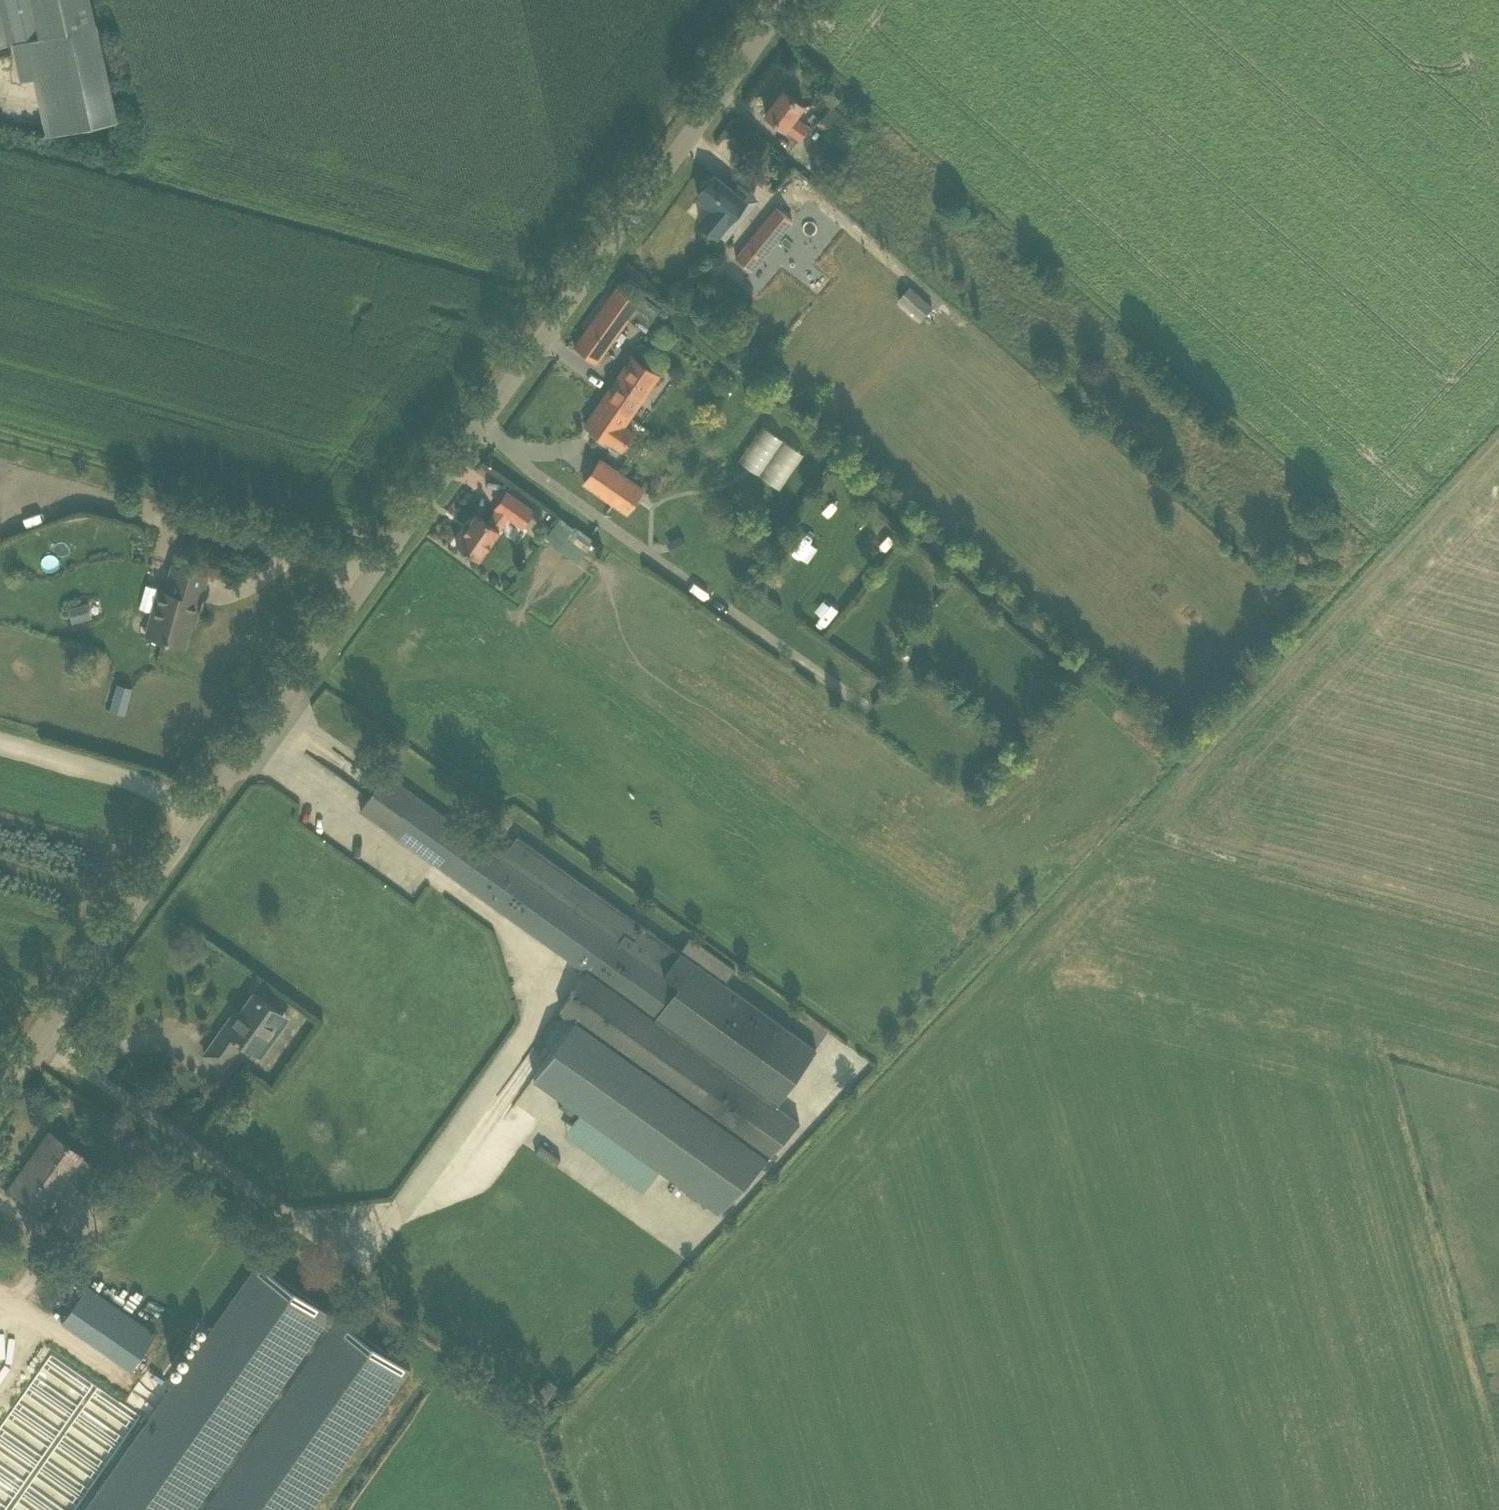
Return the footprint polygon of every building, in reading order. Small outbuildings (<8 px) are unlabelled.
[(46,129),(112,115),(87,0),(0,0),(0,42),(26,36),(46,129)] [(795,116),(804,105),(783,89),(765,113),(785,128),(786,127),(800,138),(809,126),(795,116)] [(855,127),(833,105),(817,122),(839,144),(841,142),(854,128),(855,127)] [(698,195),(712,206),(700,221),(717,235),(720,232),(726,236),(738,221),(733,216),(746,200),(715,175),(712,178),(709,176),(701,185),(704,188),(698,195)] [(747,243),(763,256),(773,264),(778,257),(780,258),(788,249),(786,247),(810,218),(800,210),(784,197),(747,243)] [(910,285),(898,298),(921,319),(922,318),(930,325),(941,313),(933,305),(910,285)] [(597,361),(639,302),(617,286),(574,345),(597,361)] [(656,313),(661,305),(638,289),(633,296),(656,313)] [(632,355),(585,424),(611,442),(611,441),(621,448),(632,431),(623,425),(658,373),(632,355)] [(783,485),(806,447),(764,422),(741,460),(783,485)] [(628,511),(644,488),(600,458),(584,481),(628,511)] [(820,495),(836,513),(852,499),(836,481),(820,495)] [(495,506),(497,507),(487,520),(477,513),(456,542),(479,558),(509,515),(524,526),(535,510),(507,490),(495,506)] [(587,550),(596,539),(577,525),(569,536),(587,550)] [(673,553),(687,546),(681,534),(667,541),(673,553)] [(878,536),(865,551),(878,562),(891,546),(878,536)] [(159,587),(146,633),(184,644),(193,612),(197,613),(208,574),(173,564),(166,589),(159,587)] [(851,600),(861,581),(845,572),(834,591),(851,600)] [(73,622),(87,618),(83,602),(69,606),(73,622)] [(119,680),(112,707),(130,712),(137,685),(119,680)] [(482,842),(414,793),(389,828),(586,971),(559,1008),(574,1019),(533,1077),(718,1210),(799,1122),(776,1105),(817,1048),(724,982),(729,975),(734,969),(690,938),(685,944),(680,951),(595,890),(585,904),(567,891),(577,877),(517,834),(517,835),(519,837),(509,851),(507,849),(502,856),(482,842)] [(256,1051),(284,1013),(255,992),(235,1021),(230,1018),(205,1053),(223,1066),(241,1042),(256,1051)] [(10,1187),(27,1199),(44,1211),(69,1177),(96,1196),(111,1175),(82,1154),(50,1131),(10,1187)] [(410,1370),(258,1262),(83,1509),(311,1509),(410,1370)] [(126,1310),(99,1292),(87,1284),(81,1293),(75,1302),(62,1320),(100,1347),(126,1310)] [(0,1344),(0,1352),(101,1416),(119,1388),(14,1321),(0,1344)] [(548,1378),(535,1397),(543,1403),(557,1384),(548,1378)] [(29,1412),(0,1389),(0,1450),(1,1451),(17,1432),(15,1430),(29,1412)] [(35,1460),(35,1468),(60,1469),(60,1456),(45,1456),(45,1460),(35,1460)]
